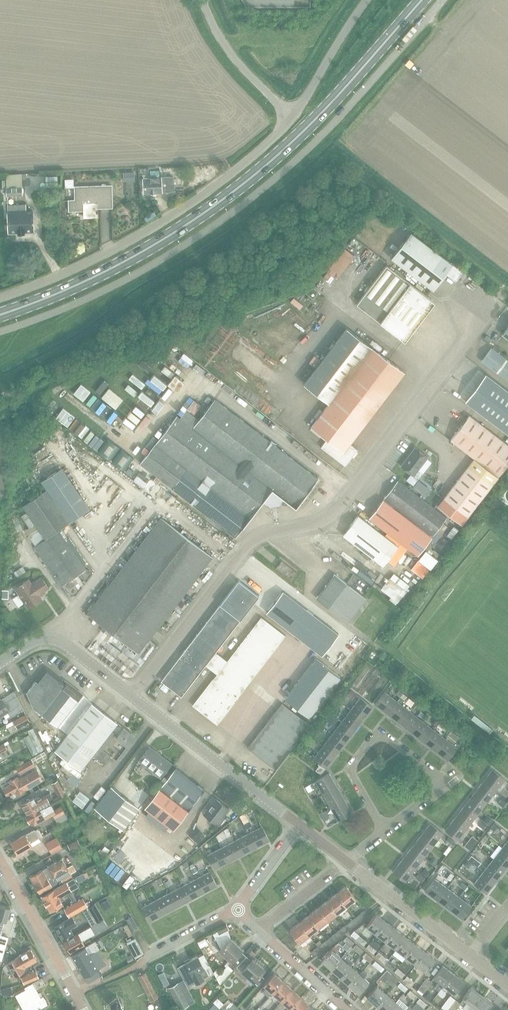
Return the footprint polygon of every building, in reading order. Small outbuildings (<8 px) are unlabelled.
[(123,172),(123,181),(134,181),(134,171),(123,172)] [(22,185),(21,173),(6,174),(6,186),(7,186),(8,194),(22,193),(22,185)] [(168,175),(161,175),(161,173),(149,173),(150,177),(143,178),(144,192),(163,191),(163,190),(169,190),(168,175)] [(45,187),(57,187),(57,176),(46,176),(45,187)] [(65,179),(65,187),(73,187),(73,179),(65,179)] [(87,215),(96,215),(96,207),(112,207),(112,185),(76,185),(76,199),(68,200),(68,210),(87,209),(87,215)] [(33,208),(27,209),(26,202),(8,203),(9,231),(35,230),(33,208)] [(452,262),(451,263),(411,232),(391,258),(433,290),(446,272),(455,278),(461,270),(463,271),(452,262)] [(356,304),(404,341),(434,301),(386,265),(356,304)] [(302,305),(307,300),(298,293),(293,298),(302,305)] [(310,303),(306,307),(314,316),(318,312),(310,303)] [(320,447),(345,465),(357,449),(349,443),(404,372),(347,328),(304,384),(329,403),(311,427),(326,439),(320,447)] [(491,347),(481,360),(507,381),(507,360),(491,347)] [(180,369),(184,366),(176,357),(172,361),(180,369)] [(485,374),(465,401),(507,433),(507,391),(485,374)] [(296,507),(318,478),(214,398),(192,427),(176,414),(140,462),(235,536),(250,517),(263,500),(270,506),(279,504),(284,498),(296,507)] [(474,458),(498,476),(507,463),(507,445),(469,415),(450,440),(474,458)] [(140,436),(149,423),(143,418),(133,431),(140,436)] [(36,459),(52,451),(51,448),(56,445),(54,441),(32,452),(36,459)] [(406,479),(413,485),(420,475),(415,472),(427,456),(415,447),(401,465),(411,473),(406,479)] [(461,524),(498,476),(474,458),(437,506),(461,524)] [(46,489),(69,522),(89,508),(61,467),(41,480),(46,489)] [(384,498),(433,535),(446,517),(398,480),(384,498)] [(59,529),(69,522),(46,489),(23,504),(28,511),(21,516),(29,527),(25,529),(36,544),(34,546),(61,586),(85,569),(59,529)] [(368,518),(417,555),(432,536),(383,499),(368,518)] [(343,534),(383,565),(398,546),(358,515),(343,534)] [(87,612),(138,651),(212,556),(161,517),(87,612)] [(428,551),(435,557),(448,541),(441,536),(428,551)] [(277,567),(292,579),(298,572),(282,560),(277,567)] [(317,597),(348,622),(367,598),(335,573),(317,597)] [(20,594),(13,599),(18,607),(25,602),(29,607),(42,598),(38,593),(48,586),(41,576),(31,582),(28,578),(15,587),(20,594)] [(391,601),(395,604),(408,587),(404,583),(401,587),(389,578),(381,589),(393,598),(391,601)] [(238,580),(161,680),(181,695),(229,633),(234,636),(240,629),(235,626),(258,595),(238,580)] [(339,633),(282,590),(266,612),(322,655),(339,633)] [(193,704),(217,723),(285,635),(261,616),(193,704)] [(129,645),(124,651),(130,655),(135,649),(129,645)] [(316,658),(285,698),(309,717),(340,677),(316,658)] [(133,676),(137,671),(132,667),(128,672),(133,676)] [(67,734),(91,702),(66,682),(65,683),(46,668),(37,680),(35,679),(26,692),(33,707),(42,714),(41,714),(67,734)] [(11,684),(16,681),(11,673),(6,676),(11,684)] [(22,708),(13,690),(4,696),(6,699),(3,701),(1,698),(0,699),(0,717),(8,711),(11,716),(22,708)] [(387,714),(397,701),(384,691),(375,704),(387,714)] [(350,709),(363,719),(373,707),(360,697),(350,709)] [(399,723),(409,710),(397,701),(387,714),(399,723)] [(104,764),(111,755),(102,749),(114,733),(115,733),(111,730),(117,722),(91,702),(67,734),(54,750),(80,770),(92,755),(104,764)] [(248,747),(275,769),(310,724),(282,703),(248,747)] [(354,731),(363,719),(350,709),(341,721),(354,731)] [(411,732),(421,720),(409,710),(399,723),(411,732)] [(12,720),(17,728),(29,721),(25,713),(12,720)] [(423,742),(433,729),(421,720),(411,732),(423,742)] [(345,743),(354,731),(341,721),(332,733),(345,743)] [(27,731),(34,750),(45,746),(37,722),(30,724),(32,730),(27,731)] [(115,733),(114,733),(117,735),(116,737),(127,746),(135,736),(117,722),(111,730),(115,733)] [(435,751),(445,738),(433,729),(423,742),(435,751)] [(336,755),(345,743),(332,733),(323,745),(336,755)] [(445,738),(435,751),(447,760),(457,748),(445,738)] [(319,750),(314,757),(319,762),(318,763),(319,764),(316,769),(321,773),(326,767),(332,760),(336,755),(323,745),(319,750)] [(159,754),(148,746),(139,759),(161,776),(171,763),(159,754)] [(31,760),(17,768),(20,774),(34,766),(31,760)] [(160,787),(189,809),(204,790),(175,767),(160,787)] [(17,793),(43,779),(36,768),(18,778),(17,776),(10,780),(11,783),(3,787),(8,795),(15,791),(17,793)] [(482,781),(495,791),(505,779),(492,769),(482,781)] [(323,793),(337,786),(329,772),(316,780),(323,793)] [(50,783),(58,797),(65,794),(57,780),(50,783)] [(486,803),(495,791),(482,781),(473,793),(486,803)] [(139,786),(128,800),(110,786),(94,806),(123,829),(149,794),(139,786)] [(331,806),(344,799),(337,786),(323,793),(331,806)] [(144,808),(173,830),(188,811),(159,788),(144,808)] [(47,805),(50,803),(54,801),(49,792),(41,797),(39,797),(35,797),(33,798),(33,797),(21,804),(27,814),(25,814),(26,815),(39,807),(40,809),(47,805)] [(477,815),(486,803),(473,793),(464,805),(477,815)] [(203,813),(219,826),(224,818),(222,817),(229,809),(215,798),(203,813)] [(344,799),(331,806),(338,820),(352,812),(344,799)] [(39,807),(26,815),(30,822),(32,821),(34,823),(52,813),(58,823),(67,818),(60,806),(54,810),(50,803),(47,805),(40,809),(39,807)] [(468,827),(477,815),(464,805),(455,817),(468,827)] [(489,823),(494,812),(487,809),(481,820),(489,823)] [(458,839),(468,827),(455,817),(445,829),(458,839)] [(198,820),(190,829),(199,836),(206,826),(198,820)] [(421,835),(433,845),(443,833),(430,823),(421,835)] [(248,833),(255,847),(269,840),(262,826),(248,833)] [(11,842),(17,854),(31,845),(30,843),(38,837),(34,829),(11,842)] [(242,854),(255,847),(248,833),(235,840),(242,854)] [(424,857),(433,845),(421,835),(412,847),(424,857)] [(46,842),(52,853),(62,847),(56,836),(46,842)] [(451,847),(455,843),(448,837),(444,841),(451,847)] [(68,845),(71,851),(80,846),(76,839),(68,845)] [(229,861),(242,854),(235,840),(221,847),(229,861)] [(174,851),(179,858),(187,853),(182,846),(174,851)] [(215,868),(229,861),(221,847),(208,854),(215,868)] [(415,869),(424,857),(412,847),(402,859),(415,869)] [(507,866),(507,852),(502,847),(493,859),(506,869),(507,866)] [(73,864),(67,868),(61,858),(48,866),(42,869),(30,876),(40,892),(57,882),(56,881),(61,879),(63,883),(73,878),(70,873),(76,870),(73,864)] [(406,881),(415,869),(402,859),(393,871),(406,881)] [(496,881),(506,869),(493,859),(484,871),(496,881)] [(196,878),(203,892),(217,885),(210,871),(196,878)] [(487,893),(496,881),(484,871),(474,883),(487,893)] [(190,899),(203,892),(196,878),(183,885),(190,899)] [(437,900),(447,887),(435,878),(425,890),(437,900)] [(65,882),(42,896),(50,911),(62,904),(58,897),(64,894),(70,890),(76,886),(72,879),(65,882)] [(177,906),(190,899),(183,885),(169,892),(177,906)] [(336,893),(346,906),(355,898),(346,885),(336,893)] [(449,909),(459,896),(447,887),(437,900),(449,909)] [(163,913),(177,906),(169,892),(156,899),(163,913)] [(337,913),(346,906),(336,893),(327,900),(337,913)] [(459,896),(449,909),(461,918),(471,906),(459,896)] [(83,897),(65,908),(70,916),(87,905),(83,897)] [(150,920),(163,913),(156,899),(142,907),(150,920)] [(327,920),(337,913),(327,900),(317,908),(327,920)] [(94,904),(88,908),(97,922),(103,919),(94,904)] [(6,922),(10,908),(0,905),(0,960),(1,960),(7,937),(1,935),(5,922),(6,922)] [(318,928),(327,920),(317,908),(308,915),(318,928)] [(355,917),(359,922),(368,915),(364,910),(355,917)] [(377,933),(386,921),(376,914),(367,925),(377,933)] [(309,935),(318,928),(308,915),(299,922),(309,935)] [(72,916),(55,926),(62,939),(73,933),(70,928),(77,924),(72,916)] [(125,919),(132,930),(138,927),(131,916),(125,919)] [(349,929),(359,922),(355,917),(345,924),(349,929)] [(387,941),(396,929),(386,921),(377,933),(387,941)] [(299,943),(309,935),(299,922),(289,930),(299,943)] [(85,929),(64,941),(70,952),(84,944),(82,940),(89,936),(99,930),(96,923),(85,929)] [(340,937),(349,929),(345,924),(336,932),(340,937)] [(396,948),(405,936),(396,929),(387,941),(396,948)] [(331,944),(340,937),(336,932),(327,939),(331,944)] [(139,933),(130,937),(138,953),(147,949),(139,933)] [(356,939),(363,945),(367,941),(359,935),(356,939)] [(343,940),(350,946),(353,942),(346,936),(343,940)] [(406,956),(415,944),(405,936),(396,948),(406,956)] [(234,969),(245,956),(240,952),(242,949),(230,938),(219,951),(231,961),(228,964),(234,969)] [(322,951),(331,944),(327,939),(318,946),(322,951)] [(94,940),(85,946),(85,947),(89,954),(99,948),(94,940)] [(366,947),(373,953),(376,949),(369,943),(366,947)] [(352,948),(359,954),(363,950),(355,944),(352,948)] [(416,963),(425,951),(415,944),(406,956),(416,963)] [(315,956),(322,951),(318,946),(311,952),(315,956)] [(85,947),(72,955),(84,977),(87,982),(101,974),(89,954),(85,947)] [(330,968),(340,957),(331,948),(321,960),(330,968)] [(16,958),(7,963),(14,976),(24,971),(22,968),(37,960),(30,949),(16,957),(16,958)] [(375,955),(382,961),(386,957),(378,951),(375,955)] [(425,951),(416,963),(426,971),(435,959),(425,951)] [(361,956),(369,962),(372,958),(365,952),(361,956)] [(340,957),(330,968),(339,976),(350,965),(353,961),(344,953),(340,957)] [(186,963),(178,967),(187,985),(195,981),(196,982),(204,978),(203,977),(208,975),(209,976),(214,973),(209,965),(203,954),(198,957),(197,955),(185,962),(186,963)] [(245,956),(234,969),(245,979),(248,976),(253,981),(265,969),(252,958),(250,961),(245,956)] [(385,963),(392,969),(395,965),(388,959),(385,963)] [(371,964),(378,970),(382,966),(374,960),(371,964)] [(349,985),(359,973),(350,965),(339,976),(349,985)] [(439,991),(453,973),(443,965),(434,977),(440,982),(435,988),(439,991)] [(216,976),(220,984),(231,972),(225,966),(216,976)] [(394,971),(401,977),(405,973),(397,967),(394,971)] [(24,984),(39,977),(36,971),(21,977),(24,984)] [(359,973),(349,985),(358,993),(368,982),(363,977),(365,974),(362,971),(359,973)] [(138,975),(151,1000),(158,997),(145,972),(138,975)] [(273,992),(283,981),(274,972),(263,984),(273,992)] [(439,991),(438,993),(443,997),(446,993),(445,993),(447,990),(448,988),(454,993),(463,981),(453,973),(442,987),(439,991)] [(388,977),(395,983),(398,980),(391,974),(388,977)] [(404,979),(411,985),(414,981),(407,975),(404,979)] [(2,981),(5,988),(21,983),(18,976),(2,981)] [(40,997),(35,989),(45,983),(41,977),(24,987),(25,989),(15,995),(24,1009),(30,1009),(31,1009),(35,1009),(47,1003),(43,995),(40,997)] [(418,989),(423,993),(432,981),(427,977),(418,989)] [(281,1000),(292,989),(283,981),(273,992),(281,1000)] [(397,985),(404,991),(407,988),(400,982),(397,985)] [(189,1004),(178,983),(169,987),(180,1009),(189,1004)] [(376,1005),(386,994),(376,985),(366,996),(376,1005)] [(8,996),(13,993),(10,987),(1,991),(3,995),(7,993),(8,996)] [(481,996),(471,987),(462,998),(467,1001),(462,1007),(466,1009),(470,1009),(473,1006),(481,996)] [(290,1008),(301,997),(292,989),(281,1000),(290,1008)] [(206,1002),(214,997),(209,990),(202,995),(206,1002)] [(407,993),(414,999),(417,996),(410,990),(407,993)] [(395,1002),(386,994),(376,1005),(382,1009),(387,1009),(395,1002)] [(439,1009),(440,1009),(448,1009),(455,1000),(450,996),(441,1007),(439,1009)] [(473,1006),(478,1009),(487,1009),(492,1004),(481,996),(473,1006)] [(120,1009),(121,1009),(122,1008),(123,1007),(123,1006),(123,1004),(123,1003),(123,1002),(123,1001),(122,1000),(121,999),(120,998),(119,997),(118,997),(117,997),(116,997),(115,997),(114,997),(113,998),(110,1000),(109,1003),(109,1006),(111,1009),(112,1009),(113,1009),(119,1009),(120,1009)] [(290,1008),(292,1009),(305,1009),(310,1005),(301,997),(290,1008)] [(387,1009),(404,1009),(408,1006),(399,998),(395,1002),(387,1009)] [(416,1001),(423,1007),(426,1004),(419,998),(416,1001)] [(460,1003),(455,1000),(448,1009),(454,1009),(460,1003)]
